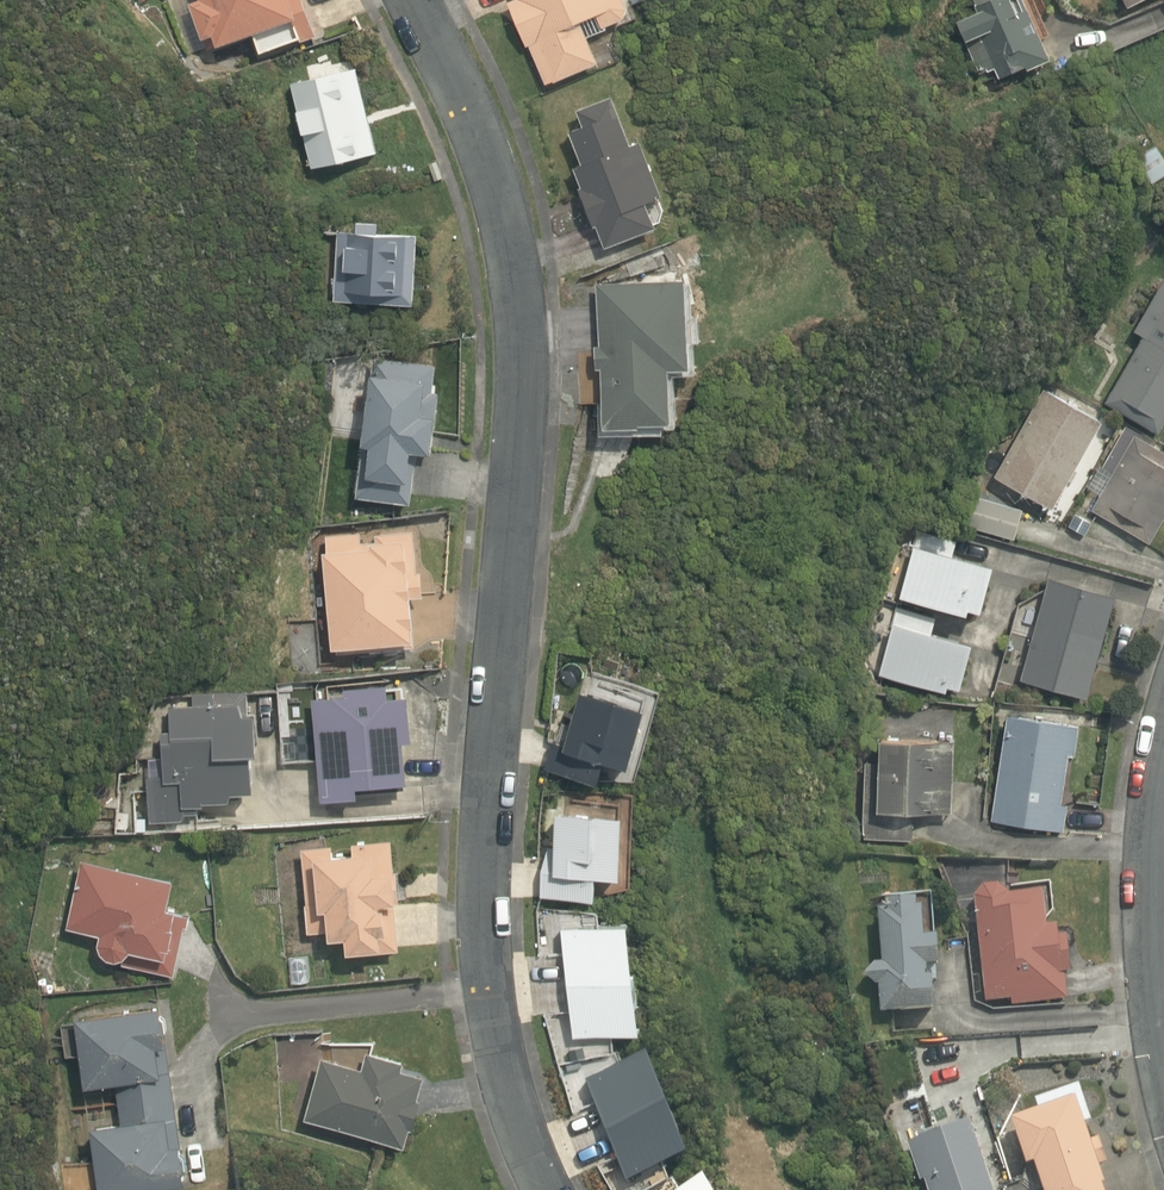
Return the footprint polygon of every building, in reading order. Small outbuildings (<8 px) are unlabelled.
[(289,0),(176,0),(189,33),(201,28),(206,39),(240,26),(250,51),(302,31),(289,0)] [(539,83),(594,62),(584,36),(651,10),(647,0),(507,0),(539,83)] [(1029,0),(933,0),(929,2),(947,40),(970,29),(976,41),(962,47),(974,72),(986,66),(992,79),(1044,55),(1033,34),(1042,30),(1029,0)] [(377,150),(352,56),(282,75),(299,140),(304,139),(312,167),(377,150)] [(652,195),(633,138),(621,142),(604,95),(576,104),(581,120),(569,125),(580,156),(566,160),(596,246),(649,227),(639,199),(652,195)] [(416,221),(331,215),(325,311),(343,312),(344,299),(411,303),(416,221)] [(684,274),(596,275),(597,351),(577,351),(578,402),(595,401),(595,424),(666,423),(665,366),(685,366),(684,274)] [(1156,274),(1129,328),(1133,330),(1097,403),(1152,430),(1163,405),(1163,278),(1156,274)] [(372,370),(360,370),(355,496),(408,498),(409,463),(431,463),(433,389),(429,389),(430,366),(418,366),(418,355),(373,354),(372,370)] [(1098,413),(1042,384),(995,475),(1050,504),(1098,413)] [(1127,429),(1085,508),(1149,542),(1163,513),(1163,448),(1127,429)] [(1018,496),(977,491),(972,529),(1012,534),(1018,496)] [(410,524),(312,531),(319,645),(404,639),(401,596),(415,595),(410,524)] [(928,628),(962,636),(984,558),(904,536),(885,606),(931,616),(928,628)] [(1110,588),(1043,573),(1018,677),(1085,693),(1110,588)] [(931,616),(885,606),(867,668),(936,687),(938,680),(949,683),(962,636),(928,628),(931,616)] [(333,678),(333,687),(280,688),(282,761),(310,760),(311,798),(350,797),(350,781),(394,780),(393,736),(402,736),(401,676),(333,678)] [(249,786),(247,692),(139,694),(140,757),(157,757),(157,775),(145,775),(146,819),(180,818),(180,799),(226,798),(226,786),(249,786)] [(1068,716),(1002,709),(991,818),(1063,826),(1066,803),(1059,802),(1068,716)] [(952,736),(871,731),(865,839),(910,842),(912,808),(948,810),(952,736)] [(399,951),(393,875),(389,835),(296,843),(304,934),(317,932),(317,937),(333,936),(335,951),(369,948),(369,954),(399,951)] [(173,874),(77,851),(61,927),(92,933),(91,934),(90,935),(90,937),(89,938),(89,940),(89,942),(89,943),(89,945),(90,946),(90,948),(91,949),(92,951),(93,952),(94,953),(95,954),(96,955),(98,956),(99,957),(101,957),(102,957),(104,958),(105,958),(107,958),(108,957),(110,957),(111,957),(113,956),(114,955),(116,954),(117,953),(118,952),(119,951),(120,949),(120,948),(121,946),(125,947),(121,966),(171,978),(184,923),(162,918),(173,874)] [(1033,878),(964,889),(981,1005),(1064,992),(1054,927),(1041,929),(1033,878)] [(910,894),(871,894),(871,959),(862,959),(862,985),(872,985),(872,1010),(922,1009),(922,963),(928,963),(928,928),(910,928),(910,894)] [(70,1189),(101,1189),(178,1181),(159,1006),(66,1017),(51,1018),(55,1054),(70,1053),(74,1081),(112,1077),(116,1109),(77,1113),(84,1168),(68,1170),(70,1189)] [(394,1059),(352,1049),(349,1060),(319,1052),(303,1119),(404,1145),(421,1078),(391,1070),(394,1059)] [(1031,1173),(1020,1178),(1023,1184),(1007,1189),(1100,1189),(1090,1167),(1102,1163),(1068,1077),(1025,1094),(1030,1105),(998,1118),(1016,1163),(1025,1159),(1031,1173)] [(904,1133),(923,1189),(983,1189),(958,1115),(904,1133)]
